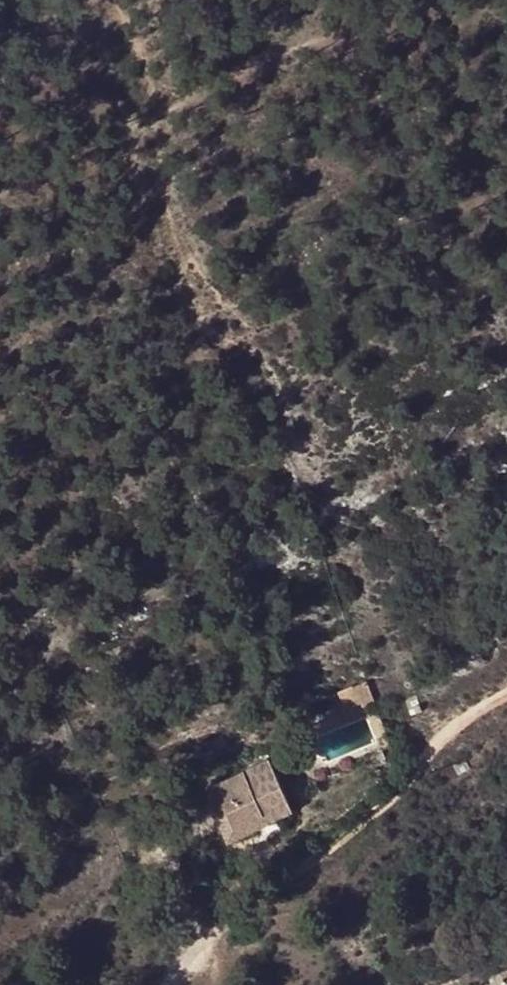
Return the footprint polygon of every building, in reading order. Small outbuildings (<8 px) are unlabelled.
[(364,682),(339,693),(346,711),(372,700),(364,682)] [(265,752),(269,761),(282,789),(296,782),(280,746),(265,752)] [(229,838),(291,809),(282,789),(269,761),(217,783),(207,787),(216,806),(225,801),(234,823),(225,827),(229,838)] [(201,773),(207,787),(217,783),(212,769),(201,773)] [(225,801),(216,806),(225,827),(234,823),(225,801)]
